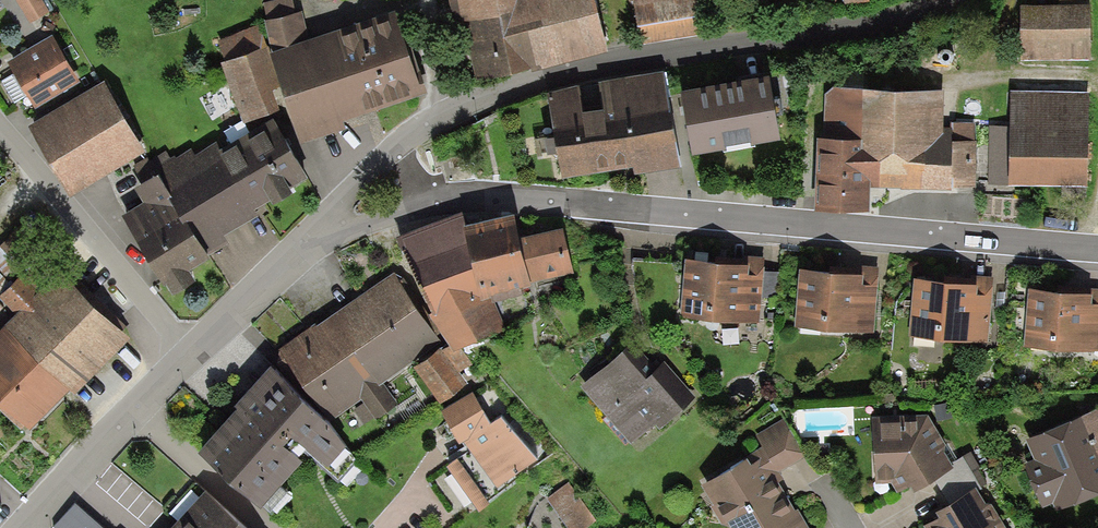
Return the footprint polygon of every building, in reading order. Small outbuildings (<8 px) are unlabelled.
[(42,0),(16,0),(30,24),(50,13),(42,0)] [(301,145),(347,130),(345,124),(429,96),(424,81),(418,83),(395,14),(311,42),(301,13),(296,15),(291,0),(279,0),(264,5),(269,21),(264,23),(269,48),(270,56),(282,89),(301,145)] [(453,26),(465,23),(476,81),(607,57),(594,0),(448,0),(453,26)] [(641,47),(710,36),(704,0),(634,0),(641,47)] [(1021,62),(1091,61),(1089,0),(1058,0),(1059,7),(1020,8),(1021,62)] [(233,36),(218,41),(226,63),(267,49),(259,26),(255,28),(253,24),(232,32),(233,36)] [(81,84),(52,37),(7,64),(35,111),(81,84)] [(226,63),(221,66),(243,128),(281,116),(273,93),(282,89),(270,56),(269,48),(267,49),(226,63)] [(579,88),(545,95),(561,180),(633,167),(635,176),(680,168),(663,73),(599,84),(604,113),(584,116),(579,88)] [(769,79),(680,95),(692,158),(780,142),(769,79)] [(104,84),(28,128),(70,199),(146,155),(104,84)] [(943,130),(944,93),(833,89),(824,95),(822,141),(817,141),(814,214),(870,214),(870,189),(901,189),(902,191),(951,191),(951,130),(943,130)] [(1089,94),(1011,93),(1009,187),(1088,189),(1089,94)] [(166,151),(150,160),(206,257),(228,244),(224,238),(258,218),(255,213),(270,204),(273,209),(293,197),(289,191),(308,180),(273,121),(221,152),(217,144),(195,156),(192,150),(176,159),(175,157),(171,160),(166,151)] [(951,124),(951,130),(951,191),(976,192),(976,124),(951,124)] [(209,261),(206,257),(150,160),(149,158),(133,166),(143,185),(134,190),(143,204),(122,218),(164,289),(166,287),(174,299),(195,285),(189,274),(209,261)] [(573,274),(562,231),(519,241),(514,217),(462,231),(458,220),(403,242),(430,316),(450,349),(454,355),(462,351),(506,330),(493,300),(531,287),(530,284),(573,274)] [(718,265),(686,262),(681,317),(759,325),(765,259),(719,255),(718,265)] [(126,342),(35,260),(0,298),(0,299),(17,314),(0,333),(0,408),(30,436),(70,393),(75,398),(126,342)] [(832,274),(800,272),(796,328),(874,334),(878,268),(832,265),(832,274)] [(394,274),(335,315),(384,384),(442,343),(394,274)] [(914,280),(909,337),(987,343),(993,278),(945,274),(945,282),(914,280)] [(1024,348),(1097,353),(1097,290),(1061,287),(1060,293),(1028,291),(1024,348)] [(398,405),(384,384),(335,315),(317,328),(315,325),(275,353),(326,424),(361,400),(364,404),(374,418),(376,420),(398,405)] [(441,350),(415,370),(441,406),(468,385),(459,374),(472,365),(462,351),(454,355),(450,349),(443,352),(441,350)] [(697,400),(665,364),(650,377),(627,352),(581,388),(633,446),(656,426),(660,431),(697,400)] [(349,446),(268,372),(234,409),(238,413),(198,456),(260,513),(303,466),(297,460),(306,450),(327,470),(349,446)] [(472,395),(441,413),(460,446),(464,444),(491,427),(472,395)] [(374,418),(364,404),(354,412),(363,425),(374,418)] [(1081,418),(1097,458),(1097,411),(1081,418)] [(928,416),(873,416),(875,485),(892,484),(899,496),(912,488),(916,495),(936,482),(954,470),(951,464),(957,461),(948,445),(946,446),(928,416)] [(1026,442),(1034,460),(1022,465),(1043,511),(1054,506),(1058,514),(1097,497),(1097,458),(1081,418),(1026,442)] [(538,463),(502,420),(491,427),(464,444),(470,452),(447,468),(479,516),(490,508),(486,501),(538,463)] [(763,448),(778,474),(805,458),(783,420),(756,436),(763,448)] [(701,488),(724,527),(728,525),(730,527),(809,527),(778,474),(763,448),(756,452),(758,455),(701,488)] [(936,482),(949,506),(976,489),(986,484),(971,453),(957,461),(951,464),(954,470),(936,482)] [(547,498),(566,527),(588,527),(599,521),(574,481),(547,498)] [(976,489),(949,506),(934,514),(937,519),(923,527),(924,527),(1004,527),(990,505),(987,507),(976,489)] [(207,494),(174,527),(243,527),(207,494)]
